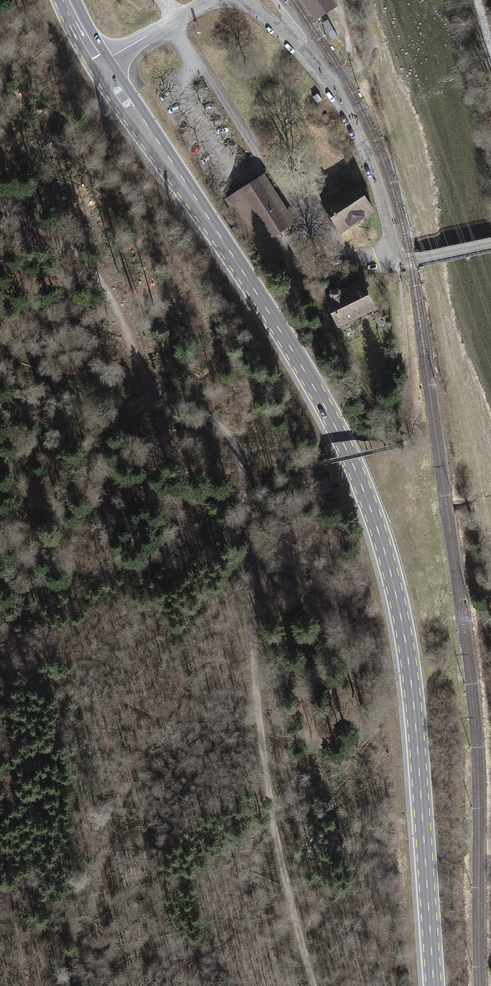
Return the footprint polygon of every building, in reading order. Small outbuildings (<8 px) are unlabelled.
[(262,172),(230,193),(263,242),(295,221),(262,172)] [(354,181),(322,202),(341,231),(373,210),(354,181)] [(361,281),(325,298),(338,325),(374,308),(361,281)]
